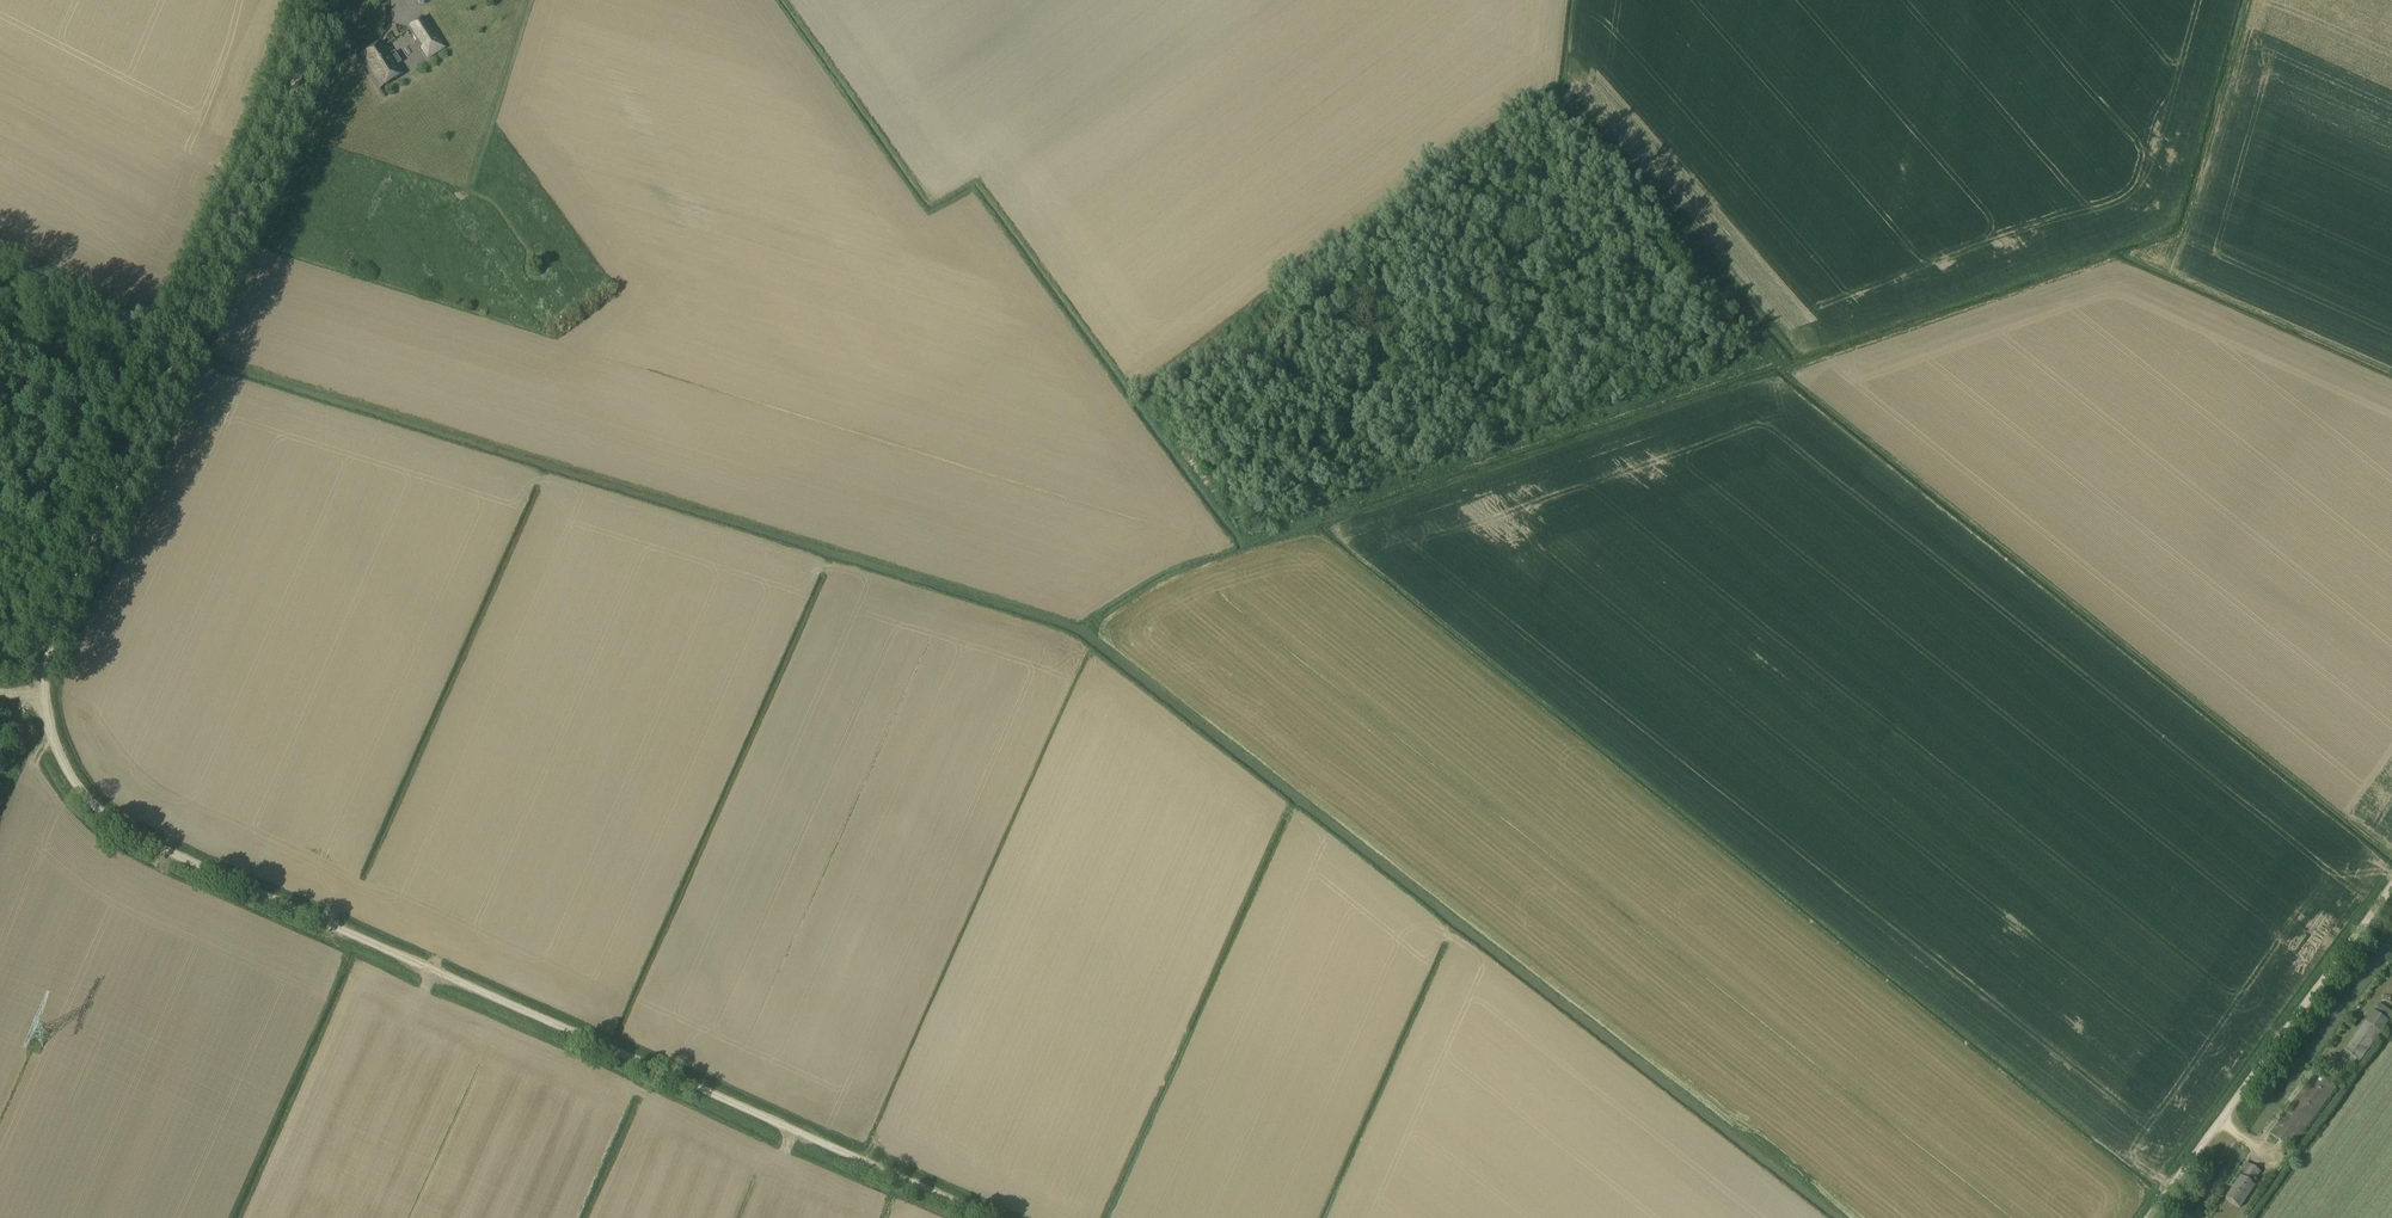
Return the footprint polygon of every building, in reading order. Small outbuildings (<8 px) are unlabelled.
[(427,19),(410,30),(415,37),(415,38),(418,43),(418,42),(423,50),(440,40),(427,19)] [(385,43),(361,58),(380,88),(404,73),(385,43)] [(2360,1063),(2391,1018),(2391,1012),(2379,1004),(2344,1052),(2360,1063)] [(2336,1089),(2315,1073),(2271,1134),(2292,1149),(2336,1089)] [(2226,1198),(2240,1208),(2255,1186),(2252,1184),(2261,1171),(2252,1165),(2243,1177),(2241,1176),(2226,1198)]
